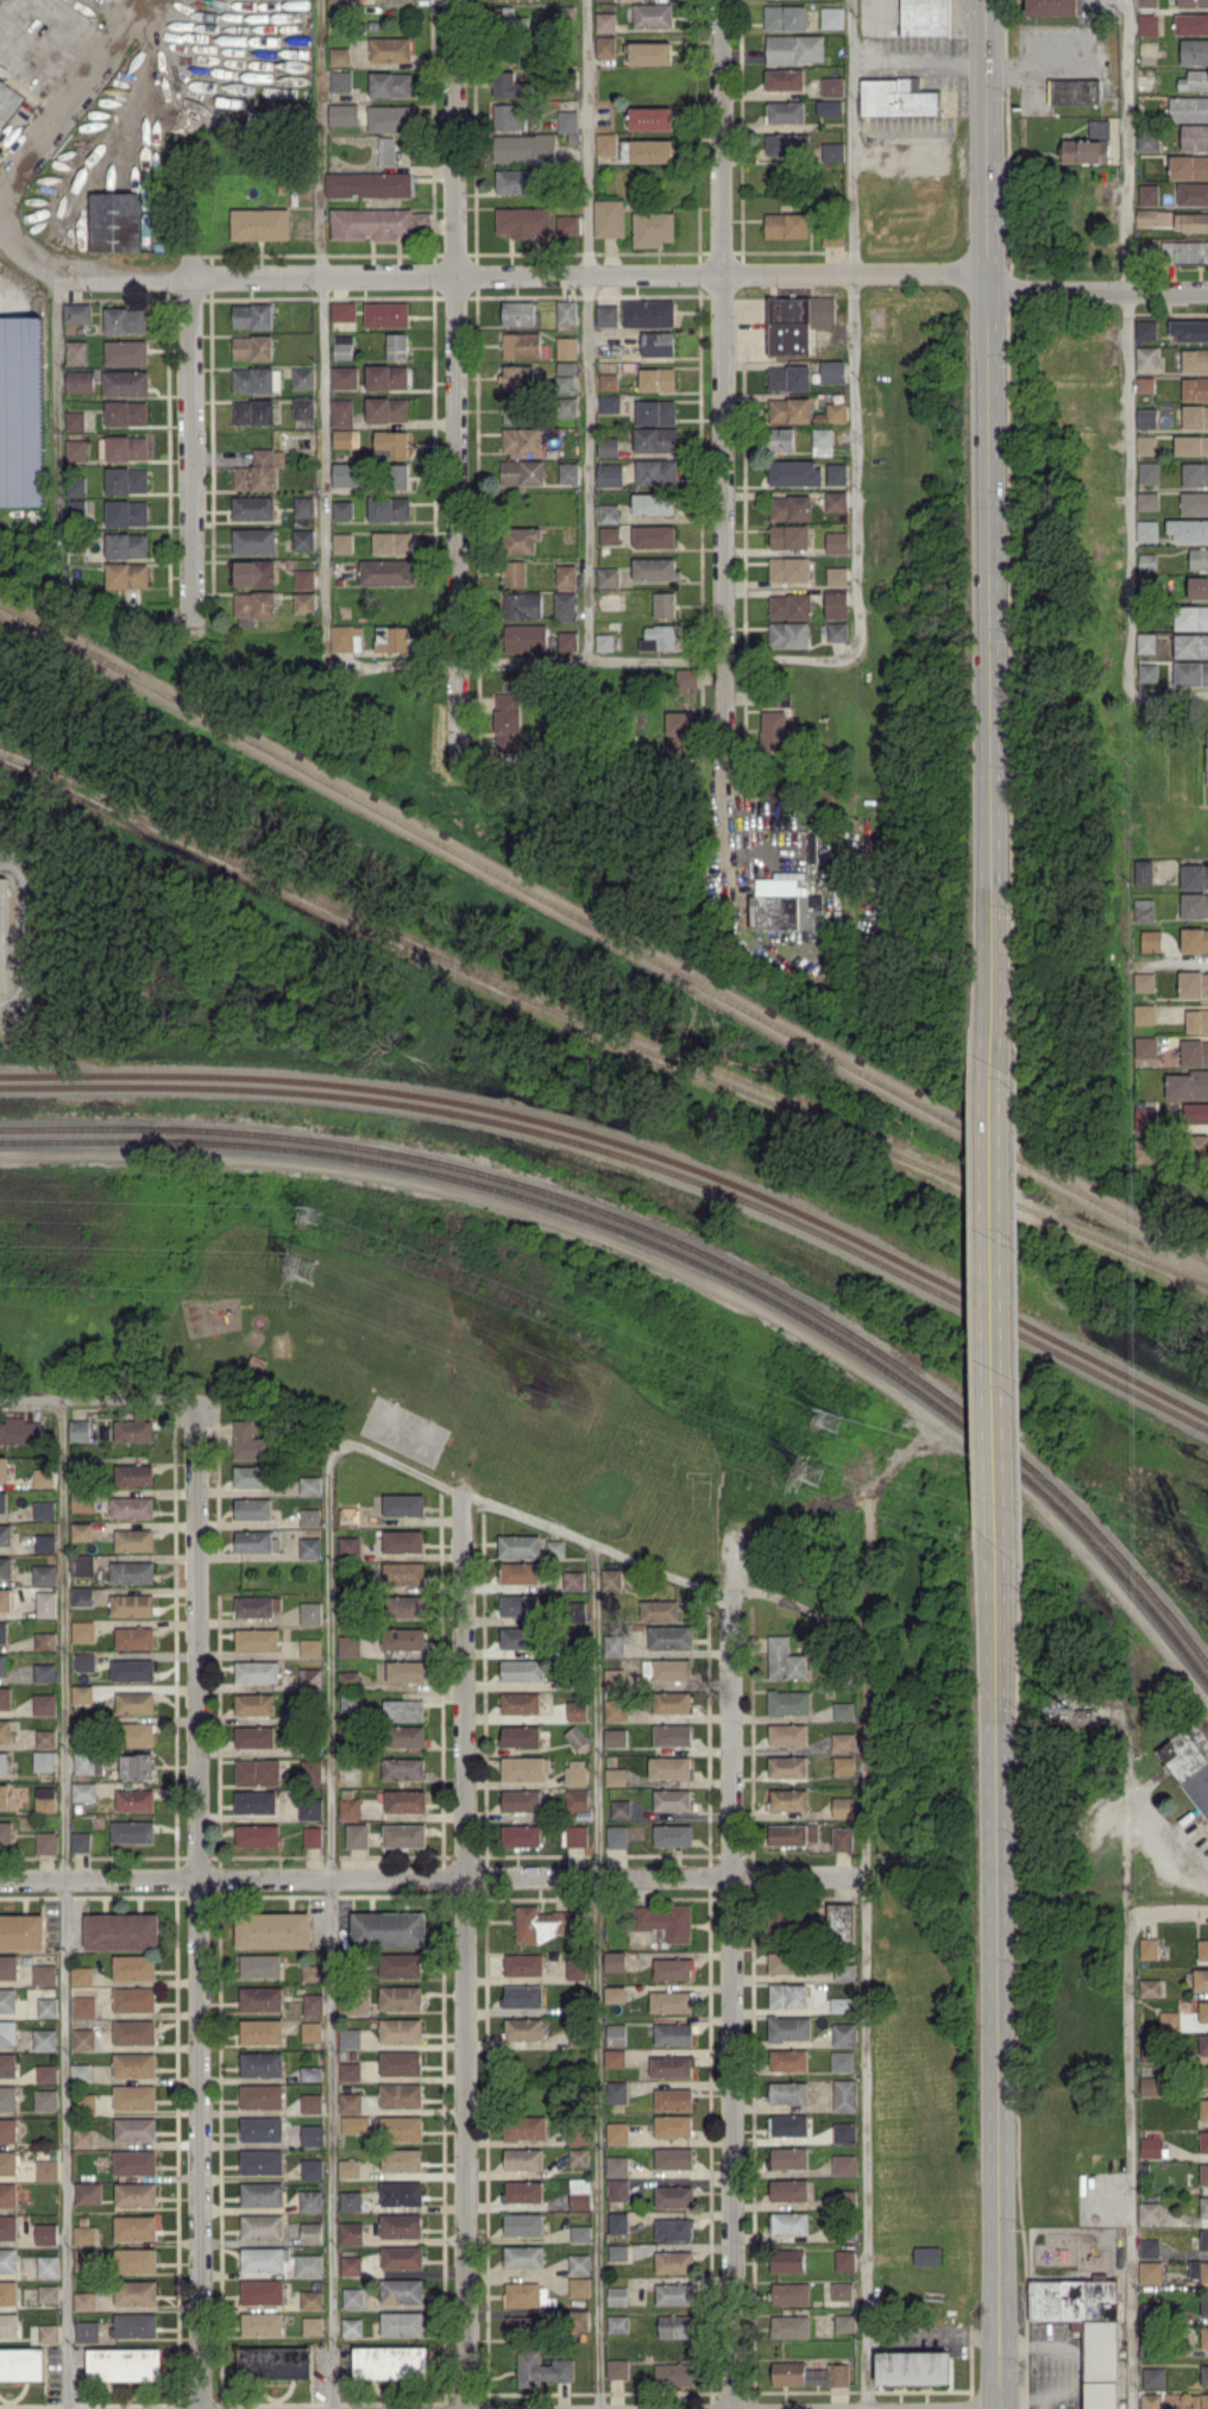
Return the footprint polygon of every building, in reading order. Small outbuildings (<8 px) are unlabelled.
[(951,35),(951,0),(901,0),(901,34),(951,35)] [(1077,14),(1077,0),(1027,0),(1027,15),(1077,14)] [(672,3),(633,3),(634,28),(673,27),(672,3)] [(764,30),(807,30),(807,5),(764,5),(764,30)] [(844,27),(844,7),(822,7),(822,28),(844,27)] [(615,11),(595,12),(596,32),(615,31),(615,11)] [(1158,35),(1157,13),(1138,13),(1138,35),(1158,35)] [(1207,35),(1207,13),(1175,13),(1174,34),(1207,35)] [(767,35),(767,63),(825,63),(825,34),(767,35)] [(596,57),(615,57),(615,35),(596,35),(596,57)] [(370,37),(370,62),(411,62),(411,37),(370,37)] [(1181,38),(1181,64),(1207,64),(1207,39),(1181,38)] [(671,41),(629,42),(630,65),(672,63),(671,41)] [(349,67),(349,47),(330,48),(330,67),(349,67)] [(804,89),(804,69),(766,69),(766,89),(804,89)] [(1188,69),(1188,77),(1178,77),(1178,89),(1207,90),(1207,70),(1188,69)] [(331,71),(332,94),(352,93),(351,71),(331,71)] [(393,98),(394,73),(370,72),(370,97),(393,98)] [(1153,91),(1154,76),(1135,75),(1134,91),(1153,91)] [(822,77),(822,96),(844,96),(844,77),(822,77)] [(862,115),(939,114),(939,91),(920,91),(920,78),(861,79),(862,115)] [(1100,79),(1049,79),(1049,103),(1100,103),(1100,79)] [(1,80),(0,80),(0,128),(24,97),(1,80)] [(1170,96),(1170,121),(1207,121),(1207,96),(1170,96)] [(818,115),(842,115),(842,99),(817,99),(818,115)] [(805,122),(805,100),(766,101),(767,122),(805,122)] [(495,103),(494,131),(525,131),(525,104),(495,103)] [(673,129),(673,107),(630,107),(630,129),(673,129)] [(578,111),(558,110),(558,131),(577,132),(578,111)] [(1109,119),(1088,119),(1088,138),(1109,138),(1109,119)] [(1182,123),(1181,150),(1207,150),(1207,124),(1182,123)] [(1137,150),(1158,150),(1158,130),(1136,130),(1137,150)] [(616,155),(617,133),(598,133),(598,155),(616,155)] [(555,134),(494,135),(494,163),(555,162),(555,134)] [(767,155),(810,155),(810,134),(767,134),(767,155)] [(673,161),(673,139),(622,140),(623,161),(673,161)] [(1109,162),(1109,139),(1062,140),(1063,163),(1109,162)] [(823,161),(844,160),(844,142),(822,142),(823,161)] [(1170,155),(1169,178),(1207,179),(1207,155),(1170,155)] [(527,183),(527,169),(496,170),(497,196),(530,196),(530,182),(527,183)] [(412,172),(326,173),(326,199),(412,198),(412,172)] [(1178,182),(1178,204),(1207,204),(1207,182),(1178,182)] [(1159,204),(1158,183),(1139,184),(1139,205),(1159,204)] [(595,236),(624,236),(624,199),(595,199),(595,236)] [(1156,209),(1137,208),(1136,224),(1156,225),(1156,209)] [(231,210),(232,242),(290,241),(290,209),(231,210)] [(331,209),(331,240),(372,239),(414,239),(414,209),(331,209)] [(496,209),(496,233),(512,233),(512,241),(535,241),(535,235),(549,235),(550,210),(496,209)] [(675,211),(633,211),(633,247),(662,247),(662,241),(675,241),(675,211)] [(766,238),(809,237),(808,212),(765,213),(766,238)] [(1176,212),(1175,231),(1207,231),(1207,212),(1176,212)] [(557,236),(579,235),(578,216),(556,217),(557,236)] [(843,245),(844,233),(823,232),(822,244),(843,245)] [(1162,255),(1175,255),(1175,262),(1207,261),(1207,240),(1161,241),(1162,255)] [(575,300),(557,301),(557,327),(576,326),(575,300)] [(674,300),(622,300),(622,326),(674,326),(674,300)] [(772,356),(809,356),(809,319),(833,319),(833,300),(770,300),(772,356)] [(356,322),(356,302),(332,302),(332,323),(356,322)] [(408,302),(364,303),(365,327),(409,326),(408,302)] [(503,325),(532,326),(532,319),(520,319),(521,303),(505,302),(505,309),(503,309),(503,325)] [(272,304),(233,305),(234,331),(273,330),(272,304)] [(596,326),(617,326),(617,304),(596,304),(596,326)] [(91,324),(91,305),(64,306),(65,325),(91,324)] [(104,307),(104,336),(146,335),(145,307),(104,307)] [(51,505),(49,316),(0,317),(0,505),(51,505)] [(1136,320),(1136,339),(1157,339),(1156,319),(1136,320)] [(1170,320),(1170,339),(1207,339),(1207,320),(1170,320)] [(674,331),(642,331),(642,355),(674,355),(674,331)] [(406,362),(407,333),(387,333),(386,361),(406,362)] [(503,333),(503,361),(539,360),(539,333),(503,333)] [(273,360),(273,335),(233,336),(233,361),(273,360)] [(576,337),(556,337),(557,359),(576,358),(576,337)] [(350,359),(350,339),(334,339),(334,359),(350,359)] [(148,341),(106,341),(105,367),(148,367),(148,341)] [(1159,346),(1137,346),(1136,371),(1158,371),(1159,346)] [(1207,372),(1207,348),(1183,348),(1183,372),(1207,372)] [(844,382),(844,360),(820,360),(820,383),(844,382)] [(575,362),(557,361),(557,376),(556,376),(555,392),(574,393),(575,362)] [(408,392),(408,365),(367,365),(366,392),(408,392)] [(502,366),(503,391),(534,390),(533,365),(502,366)] [(769,366),(769,390),(810,389),(810,365),(769,366)] [(314,389),(314,367),(292,368),(293,390),(314,389)] [(331,391),(357,390),(357,367),(331,367),(331,391)] [(639,390),(674,390),(675,368),(639,367),(639,390)] [(274,395),(274,368),(232,368),(232,395),(274,395)] [(103,371),(102,398),(148,399),(149,371),(103,371)] [(600,373),(600,389),(618,389),(617,373),(600,373)] [(1154,376),(1137,376),(1137,392),(1154,392),(1154,376)] [(1183,377),(1183,400),(1207,400),(1207,377),(1183,377)] [(600,413),(620,412),(619,394),(599,395),(600,413)] [(314,397),(293,398),(293,420),(314,419),(314,397)] [(408,398),(367,397),(367,424),(408,425),(408,398)] [(576,416),(575,397),(558,397),(558,417),(576,416)] [(770,422),(811,422),(810,397),(769,398),(770,422)] [(353,399),(332,399),(331,427),(353,427),(353,399)] [(274,400),(233,401),(233,426),(275,426),(274,400)] [(636,424),(675,424),(675,400),(636,400),(636,424)] [(147,401),(105,401),(105,427),(147,427),(147,401)] [(826,422),(846,422),(846,401),(826,402),(826,422)] [(1207,428),(1207,405),(1183,405),(1183,428),(1207,428)] [(1157,428),(1157,407),(1137,407),(1137,428),(1157,428)] [(65,431),(85,431),(84,411),(65,411),(65,431)] [(502,428),(503,456),(541,455),(540,427),(502,428)] [(678,427),(634,427),(634,451),(678,450),(678,427)] [(793,427),(767,427),(767,450),(793,450),(793,427)] [(812,454),(831,455),(832,428),(812,428),(812,454)] [(408,431),(375,430),(375,455),(408,456),(408,431)] [(106,463),(147,462),(146,435),(106,436),(106,463)] [(1156,454),(1157,435),(1137,435),(1137,454),(1156,454)] [(1207,454),(1207,435),(1175,435),(1175,454),(1207,454)] [(618,456),(618,436),(599,437),(599,456),(618,456)] [(65,463),(86,463),(86,440),(65,440),(65,463)] [(234,467),(234,490),(250,489),(250,491),(275,491),(274,448),(253,449),(253,466),(234,467)] [(676,459),(636,459),(637,484),(676,484),(676,459)] [(544,460),(501,461),(501,489),(545,488),(544,460)] [(821,468),(813,468),(813,460),(769,461),(769,486),(822,484),(821,468)] [(1139,462),(1139,484),(1160,483),(1159,461),(1139,462)] [(333,464),(334,491),(360,490),(359,462),(333,464)] [(559,484),(578,484),(578,462),(559,462),(559,484)] [(1183,463),(1184,486),(1207,486),(1207,462),(1183,463)] [(390,464),(390,489),(410,489),(409,463),(390,464)] [(622,486),(623,464),(598,463),(597,485),(622,486)] [(846,463),(827,463),(826,484),(846,484),(846,463)] [(147,494),(147,469),(105,468),(105,494),(147,494)] [(825,510),(846,510),(846,491),(825,491),(825,510)] [(1159,509),(1158,491),(1137,492),(1137,510),(1159,509)] [(1181,514),(1207,514),(1207,491),(1181,492),(1181,514)] [(370,525),(407,524),(406,515),(398,515),(397,508),(410,508),(410,498),(400,498),(400,503),(392,503),(392,492),(369,492),(370,525)] [(633,514),(674,514),(674,493),(633,493),(633,514)] [(770,520),(811,520),(811,495),(770,495),(770,520)] [(233,496),(233,524),(274,524),(274,496),(233,496)] [(314,496),(293,496),(294,518),(314,518),(314,496)] [(66,517),(85,517),(84,499),(65,499),(66,517)] [(353,501),(333,500),(333,521),(352,521),(353,501)] [(147,527),(148,501),(105,501),(105,527),(147,527)] [(599,522),(618,522),(618,503),(599,504),(599,522)] [(1167,519),(1167,532),(1174,532),(1174,542),(1207,541),(1207,519),(1167,519)] [(1158,541),(1158,520),(1137,520),(1137,541),(1158,541)] [(770,548),(808,548),(808,524),(769,524),(770,548)] [(633,526),(633,547),(675,547),(674,525),(633,526)] [(600,526),(600,543),(619,543),(618,526),(600,526)] [(535,556),(535,542),(542,542),(541,528),(506,529),(507,557),(535,556)] [(275,529),(233,529),(233,557),(275,556),(275,529)] [(314,550),(314,529),(292,530),(293,551),(314,550)] [(846,553),(847,532),(826,531),(825,552),(846,553)] [(148,534),(106,533),(105,557),(147,559),(148,534)] [(333,554),(353,554),(353,533),(334,533),(333,554)] [(1190,547),(1189,569),(1207,569),(1207,548),(1190,547)] [(1139,569),(1156,570),(1156,553),(1139,553),(1139,569)] [(808,556),(769,557),(769,581),(809,580),(808,556)] [(677,557),(633,558),(633,580),(677,579),(677,557)] [(234,561),(235,586),(275,586),(275,560),(234,561)] [(505,585),(525,586),(526,561),(505,561),(505,585)] [(148,587),(147,563),(106,563),(106,588),(148,587)] [(576,586),(575,564),(556,565),(556,586),(576,586)] [(618,567),(596,567),(597,587),(619,586),(618,567)] [(846,585),(846,567),(826,567),(826,585),(846,585)] [(295,570),(295,589),(315,588),(314,569),(295,570)] [(1189,577),(1190,599),(1207,598),(1207,576),(1189,577)] [(825,618),(847,618),(846,588),(825,589),(825,618)] [(235,591),(236,626),(255,626),(255,618),(276,617),(275,591),(235,591)] [(576,591),(555,592),(555,620),(576,619),(576,591)] [(314,592),(294,592),(294,613),(314,614),(314,592)] [(504,593),(504,618),(542,617),(541,592),(504,593)] [(675,616),(675,592),(654,592),(654,617),(675,616)] [(770,619),(811,618),(810,594),(769,595),(770,619)] [(1175,606),(1175,629),(1207,629),(1207,605),(1175,606)] [(808,621),(769,622),(769,647),(809,647),(808,621)] [(846,621),(827,622),(827,641),(846,640),(846,621)] [(505,624),(505,652),(547,651),(546,624),(505,624)] [(681,625),(645,624),(645,637),(640,637),(640,649),(680,650),(681,625)] [(331,651),(361,651),(362,625),(332,625),(331,651)] [(376,651),(409,651),(409,626),(376,626),(376,651)] [(577,631),(558,631),(558,650),(577,650),(577,631)] [(613,633),(596,633),(596,650),(613,650),(613,633)] [(1155,652),(1156,633),(1137,633),(1137,652),(1155,652)] [(1175,633),(1175,657),(1207,657),(1207,633),(1175,633)] [(1175,661),(1175,685),(1207,685),(1207,662),(1175,661)] [(1158,663),(1138,664),(1139,681),(1158,680),(1158,663)] [(677,668),(677,687),(697,687),(696,668),(677,668)] [(519,693),(495,693),(497,752),(521,752),(519,693)] [(787,711),(762,710),(761,750),(786,751),(787,711)] [(667,712),(667,752),(693,751),(693,711),(667,712)] [(1134,860),(1135,883),(1152,883),(1151,859),(1134,860)] [(1180,864),(1181,889),(1207,888),(1207,864),(1180,864)] [(750,928),(824,928),(823,906),(807,906),(807,871),(772,871),(772,877),(755,878),(755,895),(750,895),(750,928)] [(1181,893),(1182,918),(1207,917),(1207,893),(1181,893)] [(1154,898),(1134,898),(1135,922),(1154,922),(1154,898)] [(1207,952),(1207,927),(1181,928),(1182,952),(1207,952)] [(1141,951),(1161,951),(1161,930),(1141,930),(1141,951)] [(1179,972),(1180,997),(1207,996),(1207,971),(1179,972)] [(1155,972),(1135,972),(1134,991),(1154,991),(1155,972)] [(1154,1003),(1133,1004),(1133,1024),(1155,1024),(1154,1003)] [(1187,1032),(1207,1032),(1207,1008),(1187,1008),(1187,1032)] [(1156,1036),(1134,1037),(1135,1058),(1156,1057),(1156,1036)] [(1181,1040),(1181,1066),(1207,1065),(1207,1040),(1181,1040)] [(1189,1069),(1189,1073),(1166,1073),(1166,1098),(1207,1098),(1207,1069),(1189,1069)] [(1184,1122),(1207,1122),(1207,1102),(1184,1102),(1184,1122)] [(1194,1153),(1207,1152),(1207,1134),(1193,1135),(1194,1153)] [(0,1422),(0,1443),(42,1444),(42,1421),(25,1421),(26,1416),(6,1416),(6,1422),(0,1422)] [(70,1441),(90,1441),(90,1419),(70,1420),(70,1441)] [(234,1458),(268,1459),(268,1437),(254,1437),(254,1420),(234,1419),(234,1458)] [(153,1441),(152,1420),(114,1420),(115,1442),(153,1441)] [(0,1457),(0,1480),(9,1480),(9,1457),(0,1457)] [(153,1463),(115,1464),(116,1485),(153,1484),(153,1463)] [(234,1465),(234,1486),(268,1487),(268,1466),(234,1465)] [(33,1486),(53,1487),(54,1468),(34,1468),(33,1486)] [(321,1476),(301,1476),(300,1494),(321,1495),(321,1476)] [(72,1511),(96,1511),(95,1490),(72,1491),(72,1511)] [(424,1493),(383,1494),(383,1516),(424,1515),(424,1493)] [(153,1497),(110,1496),(110,1517),(153,1518),(153,1497)] [(235,1519),(271,1519),(271,1498),(236,1498),(235,1519)] [(34,1501),(34,1519),(55,1519),(55,1501),(34,1501)] [(359,1506),(338,1507),(339,1524),(359,1523),(359,1506)] [(319,1508),(300,1508),(300,1526),(320,1526),(319,1508)] [(92,1522),(72,1523),(72,1541),(92,1540),(92,1522)] [(12,1544),(12,1524),(0,1524),(0,1544),(12,1544)] [(153,1529),(115,1529),(115,1550),(153,1550),(153,1529)] [(279,1538),(271,1538),(271,1530),(236,1531),(236,1552),(279,1551),(279,1538)] [(423,1530),(383,1530),(383,1551),(423,1551),(423,1530)] [(55,1551),(55,1533),(36,1534),(36,1552),(55,1551)] [(540,1535),(498,1534),(498,1558),(540,1558),(540,1535)] [(359,1556),(359,1536),(338,1537),(339,1557),(359,1556)] [(320,1537),(299,1537),(300,1558),(321,1557),(320,1537)] [(563,1539),(546,1540),(547,1558),(564,1558),(563,1539)] [(94,1575),(93,1554),(71,1555),(72,1576),(94,1575)] [(0,1556),(0,1577),(12,1578),(12,1557),(0,1556)] [(111,1561),(111,1582),(153,1583),(154,1562),(111,1561)] [(538,1583),(539,1562),(500,1561),(499,1582),(538,1583)] [(423,1562),(383,1563),(383,1584),(424,1583),(423,1562)] [(56,1584),(56,1564),(33,1564),(33,1584),(56,1584)] [(621,1589),(621,1569),(601,1569),(602,1590),(621,1589)] [(564,1590),(584,1590),(584,1571),(563,1571),(564,1590)] [(71,1587),(72,1606),(93,1605),(92,1587),(71,1587)] [(12,1609),(12,1588),(0,1588),(0,1609),(12,1609)] [(37,1617),(56,1617),(56,1591),(37,1591),(37,1617)] [(111,1616),(155,1615),(154,1594),(110,1594),(111,1616)] [(424,1594),(389,1596),(390,1617),(425,1616),(424,1594)] [(500,1615),(539,1615),(538,1594),(500,1595),(500,1615)] [(280,1616),(281,1596),(234,1595),(234,1615),(280,1616)] [(678,1600),(640,1600),(640,1621),(678,1621),(678,1600)] [(584,1601),(568,1601),(569,1623),(585,1623),(584,1601)] [(320,1602),(300,1602),(300,1624),(320,1624),(320,1602)] [(95,1621),(72,1620),(72,1641),(94,1641),(95,1621)] [(692,1648),(691,1625),(647,1626),(648,1649),(692,1648)] [(115,1628),(116,1648),(154,1647),(154,1627),(115,1628)] [(500,1648),(530,1648),(530,1627),(500,1627),(500,1648)] [(277,1628),(235,1629),(235,1649),(277,1649),(277,1628)] [(424,1628),(382,1628),(382,1649),(424,1648),(424,1628)] [(56,1650),(56,1632),(35,1632),(35,1649),(56,1650)] [(604,1635),(605,1655),(623,1655),(623,1634),(604,1635)] [(359,1656),(359,1635),(338,1635),(338,1656),(359,1656)] [(787,1635),(767,1635),(768,1678),(805,1678),(805,1654),(788,1654),(787,1635)] [(299,1639),(300,1657),(321,1656),(320,1638),(299,1639)] [(94,1653),(75,1653),(75,1670),(95,1670),(94,1653)] [(153,1680),(153,1659),(111,1659),(111,1680),(153,1680)] [(652,1680),(691,1679),(690,1659),(642,1659),(642,1675),(652,1675),(652,1680)] [(278,1660),(235,1661),(235,1683),(278,1682),(278,1660)] [(425,1661),(387,1660),(386,1680),(424,1681),(425,1661)] [(543,1660),(501,1660),(500,1680),(543,1681),(543,1660)] [(56,1681),(56,1663),(34,1664),(35,1681),(56,1681)] [(322,1668),(298,1668),(299,1688),(322,1688),(322,1668)] [(623,1683),(622,1668),(604,1669),(604,1683),(623,1683)] [(339,1671),(339,1683),(358,1682),(358,1670),(339,1671)] [(92,1685),(72,1685),(72,1703),(92,1703),(92,1685)] [(0,1686),(0,1710),(12,1710),(11,1686),(0,1686)] [(809,1690),(767,1691),(767,1714),(809,1714),(809,1690)] [(116,1692),(117,1714),(154,1713),(154,1691),(116,1692)] [(689,1691),(653,1692),(653,1713),(689,1713),(689,1691)] [(538,1713),(538,1692),(501,1692),(501,1714),(538,1713)] [(33,1694),(34,1715),(56,1714),(56,1693),(33,1694)] [(273,1714),(273,1693),(235,1693),(235,1714),(273,1714)] [(423,1699),(383,1699),(383,1719),(423,1719),(423,1699)] [(604,1720),(626,1720),(626,1699),(604,1699),(604,1720)] [(586,1720),(586,1701),(567,1701),(566,1720),(586,1720)] [(832,1719),(852,1719),(852,1702),(832,1701),(832,1719)] [(0,1719),(0,1742),(12,1742),(11,1718),(0,1719)] [(1197,1719),(1156,1748),(1207,1821),(1207,1735),(1197,1719)] [(153,1723),(125,1722),(125,1746),(153,1747),(153,1723)] [(562,1733),(574,1750),(588,1740),(576,1723),(562,1733)] [(653,1746),(691,1745),(690,1723),(652,1725),(653,1746)] [(768,1745),(806,1745),(805,1723),(768,1724),(768,1745)] [(424,1725),(387,1726),(387,1747),(425,1746),(424,1725)] [(501,1746),(539,1746),(539,1726),(501,1725),(501,1746)] [(236,1747),(273,1746),(273,1726),(235,1726),(236,1747)] [(604,1746),(626,1746),(626,1728),(603,1729),(604,1746)] [(56,1730),(29,1729),(29,1746),(55,1747),(56,1730)] [(853,1752),(854,1732),(830,1732),(830,1752),(853,1752)] [(55,1770),(55,1751),(34,1751),(34,1770),(55,1770)] [(75,1752),(74,1773),(93,1773),(94,1752),(75,1752)] [(152,1753),(121,1754),(122,1778),(152,1777),(152,1753)] [(502,1780),(543,1780),(543,1771),(549,1771),(549,1756),(501,1757),(502,1780)] [(648,1756),(648,1777),(689,1778),(690,1757),(648,1756)] [(768,1777),(805,1777),(805,1756),(767,1756),(768,1777)] [(832,1774),(853,1773),(853,1756),(832,1756),(832,1774)] [(424,1758),(382,1758),(382,1779),(424,1779),(424,1758)] [(280,1785),(280,1759),(236,1759),(236,1785),(280,1785)] [(299,1785),(320,1786),(321,1760),(300,1759),(299,1785)] [(566,1784),(585,1784),(585,1760),(566,1760),(566,1784)] [(625,1785),(625,1767),(604,1768),(605,1785),(625,1785)] [(97,1783),(73,1783),(73,1801),(97,1801),(97,1783)] [(8,1807),(8,1784),(0,1784),(0,1807),(8,1807)] [(35,1811),(56,1811),(56,1786),(36,1786),(35,1811)] [(154,1810),(154,1789),(116,1789),(116,1810),(154,1810)] [(565,1790),(566,1810),(587,1809),(587,1789),(565,1790)] [(689,1789),(652,1789),(653,1811),(690,1810),(689,1789)] [(805,1789),(769,1789),(770,1810),(805,1809),(805,1789)] [(426,1812),(426,1790),(385,1790),(385,1812),(426,1812)] [(502,1790),(502,1810),(540,1810),(540,1790),(502,1790)] [(276,1791),(235,1791),(235,1813),(276,1812),(276,1791)] [(360,1818),(360,1796),(339,1797),(340,1819),(360,1818)] [(832,1817),(853,1817),(853,1796),(832,1797),(832,1817)] [(299,1819),(322,1819),(322,1799),(299,1799),(299,1819)] [(629,1800),(610,1799),(610,1818),(629,1818),(629,1800)] [(0,1821),(0,1845),(13,1844),(12,1821),(0,1821)] [(111,1842),(154,1842),(155,1821),(112,1821),(111,1842)] [(368,1824),(346,1823),(345,1847),(367,1848),(368,1824)] [(768,1844),(817,1843),(817,1823),(768,1824),(768,1844)] [(236,1846),(279,1845),(278,1824),(236,1825),(236,1846)] [(425,1824),(382,1824),(382,1846),(425,1847),(425,1824)] [(653,1845),(691,1845),(691,1825),(653,1824),(653,1845)] [(502,1825),(502,1846),(539,1846),(539,1825),(502,1825)] [(565,1846),(586,1846),(587,1826),(566,1825),(565,1846)] [(627,1825),(606,1826),(607,1847),(627,1847),(627,1825)] [(321,1826),(303,1827),(304,1847),(322,1847),(321,1826)] [(851,1826),(831,1826),(831,1850),(852,1850),(851,1826)] [(37,1832),(37,1853),(58,1853),(58,1832),(37,1832)] [(72,1852),(90,1851),(90,1832),(72,1832),(72,1852)] [(828,1903),(828,1942),(853,1942),(853,1903),(828,1903)] [(690,1904),(668,1904),(668,1906),(633,1906),(632,1928),(666,1929),(666,1942),(690,1943),(690,1904)] [(572,1911),(538,1911),(537,1905),(515,1906),(516,1939),(572,1938),(572,1911)] [(425,1911),(351,1912),(352,1947),(426,1946),(425,1911)] [(159,1912),(85,1913),(85,1949),(160,1948),(159,1912)] [(310,1912),(236,1912),(236,1948),(310,1947),(310,1912)] [(45,1949),(44,1913),(0,1914),(0,1949),(45,1949)] [(1140,1959),(1158,1958),(1158,1938),(1140,1938),(1140,1959)] [(1207,1960),(1207,1939),(1198,1939),(1199,1960),(1207,1960)] [(625,1951),(604,1951),(604,1970),(624,1970),(625,1951)] [(421,1952),(379,1953),(380,1978),(421,1977),(421,1952)] [(768,1972),(801,1973),(801,1953),(768,1952),(768,1972)] [(240,1976),(280,1977),(281,1954),(241,1953),(240,1976)] [(542,1975),(541,1953),(504,1954),(504,1976),(542,1975)] [(18,1979),(17,1955),(0,1955),(0,1979),(18,1979)] [(114,1980),(156,1979),(155,1955),(113,1955),(114,1980)] [(567,1979),(587,1978),(586,1958),(566,1959),(567,1979)] [(690,1979),(690,1959),(654,1958),(653,1978),(690,1979)] [(855,1979),(854,1963),(833,1964),(834,1980),(855,1979)] [(33,1964),(34,1985),(57,1984),(56,1964),(33,1964)] [(322,1965),(302,1965),(302,1982),(323,1982),(322,1965)] [(72,1985),(93,1985),(93,1966),(72,1967),(72,1985)] [(1194,1968),(1194,1990),(1207,1990),(1207,1968),(1194,1968)] [(1160,1979),(1140,1979),(1140,1997),(1160,1996),(1160,1979)] [(807,2007),(807,1984),(769,1983),(768,2006),(807,2007)] [(542,1985),(503,1984),(503,2007),(542,2008),(542,1985)] [(380,1986),(380,2010),(422,2009),(421,1985),(380,1986)] [(282,1986),(241,1986),(240,2010),(282,2010),(282,1986)] [(625,2002),(624,1986),(604,1986),(604,2002),(625,2002)] [(0,1987),(0,2012),(16,2011),(16,1987),(0,1987)] [(155,1988),(114,1987),(114,2011),(155,2011),(155,1988)] [(691,2012),(691,1991),(650,1991),(650,2012),(691,2012)] [(323,1994),(304,1993),(304,2014),(323,2015),(323,1994)] [(95,1996),(73,1997),(74,2018),(96,2017),(95,1996)] [(58,1998),(39,1997),(38,2016),(57,2016),(58,1998)] [(369,2014),(368,1997),(340,1998),(340,2014),(369,2014)] [(851,1997),(830,1997),(830,2011),(851,2011),(851,1997)] [(1199,2001),(1199,2022),(1207,2022),(1207,2001),(1199,2001)] [(1180,2011),(1160,2011),(1160,2028),(1180,2028),(1180,2011)] [(810,2040),(810,2015),(767,2016),(768,2041),(810,2040)] [(380,2018),(380,2043),(422,2042),(422,2018),(380,2018)] [(541,2038),(541,2018),(506,2018),(505,2038),(541,2038)] [(283,2019),(240,2019),(241,2044),(283,2043),(283,2019)] [(0,2020),(0,2045),(16,2045),(17,2020),(0,2020)] [(156,2043),(155,2020),(114,2020),(115,2044),(156,2043)] [(321,2021),(301,2021),(302,2041),(321,2041),(321,2021)] [(856,2022),(832,2022),(832,2045),(855,2045),(856,2022)] [(626,2024),(607,2023),(607,2044),(625,2045),(626,2024)] [(654,2045),(692,2044),(692,2023),(654,2023),(654,2045)] [(34,2049),(57,2049),(57,2028),(34,2028),(34,2049)] [(74,2028),(74,2050),(95,2050),(94,2028),(74,2028)] [(360,2028),(340,2028),(339,2047),(360,2048),(360,2028)] [(1199,2034),(1200,2054),(1207,2054),(1207,2034),(1199,2034)] [(625,2049),(604,2049),(604,2067),(625,2067),(625,2049)] [(770,2070),(807,2070),(807,2050),(771,2049),(770,2070)] [(853,2070),(852,2050),(831,2051),(831,2071),(853,2070)] [(282,2051),(241,2052),(242,2076),(283,2075),(282,2051)] [(421,2051),(380,2051),(381,2075),(421,2075),(421,2051)] [(155,2052),(114,2053),(115,2077),(156,2076),(155,2052)] [(16,2077),(17,2053),(0,2053),(0,2077),(16,2077)] [(691,2076),(691,2055),(650,2056),(650,2078),(691,2076)] [(339,2062),(340,2080),(361,2079),(360,2062),(339,2062)] [(71,2081),(92,2080),(92,2063),(71,2064),(71,2081)] [(57,2064),(38,2064),(37,2082),(56,2082),(57,2064)] [(322,2066),(301,2066),(301,2080),(322,2079),(322,2066)] [(1161,2076),(1140,2077),(1141,2095),(1162,2094),(1161,2076)] [(856,2110),(855,2078),(833,2079),(834,2111),(856,2110)] [(626,2103),(626,2081),(607,2081),(607,2102),(626,2103)] [(769,2082),(770,2103),(807,2103),(806,2081),(769,2082)] [(422,2083),(381,2084),(381,2108),(422,2107),(422,2083)] [(283,2085),(241,2084),(241,2108),(283,2109),(283,2085)] [(156,2085),(114,2086),(115,2109),(157,2108),(156,2085)] [(16,2109),(16,2086),(0,2086),(0,2109),(16,2109)] [(655,2110),(692,2109),(692,2088),(655,2089),(655,2110)] [(57,2110),(58,2089),(35,2089),(35,2110),(57,2110)] [(361,2093),(340,2092),(340,2113),(361,2113),(361,2093)] [(96,2094),(76,2093),(75,2111),(95,2112),(96,2094)] [(322,2093),(301,2094),(302,2112),(322,2112),(322,2093)] [(691,2114),(655,2115),(656,2136),(692,2135),(691,2114)] [(807,2135),(807,2114),(769,2115),(769,2136),(807,2135)] [(342,2132),(369,2132),(369,2115),(342,2116),(342,2132)] [(546,2116),(504,2115),(504,2139),(546,2140),(546,2116)] [(283,2116),(241,2117),(242,2140),(283,2140),(283,2116)] [(423,2116),(381,2116),(380,2140),(422,2140),(423,2116)] [(116,2118),(116,2140),(156,2140),(156,2117),(116,2118)] [(16,2118),(0,2118),(0,2142),(17,2142),(16,2118)] [(607,2144),(628,2143),(628,2121),(607,2122),(607,2144)] [(834,2142),(855,2142),(855,2122),(833,2122),(834,2142)] [(324,2124),(302,2124),(302,2145),(324,2145),(324,2124)] [(94,2147),(94,2128),(74,2128),(74,2147),(94,2147)] [(1200,2132),(1200,2152),(1207,2152),(1207,2131),(1200,2132)] [(1162,2157),(1162,2137),(1141,2137),(1141,2157),(1162,2157)] [(542,2169),(542,2147),(504,2148),(505,2170),(542,2169)] [(655,2168),(693,2167),(692,2147),(655,2148),(655,2168)] [(772,2168),(807,2167),(807,2147),(771,2147),(772,2168)] [(241,2173),(283,2174),(283,2149),(242,2149),(241,2173)] [(422,2171),(422,2149),(382,2149),(383,2171),(422,2171)] [(588,2149),(570,2149),(570,2165),(588,2165),(588,2149)] [(0,2150),(0,2174),(17,2174),(17,2150),(0,2150)] [(114,2151),(115,2175),(157,2174),(156,2150),(114,2151)] [(857,2175),(856,2154),(833,2155),(833,2175),(857,2175)] [(628,2176),(627,2155),(607,2155),(607,2176),(628,2176)] [(58,2179),(58,2159),(37,2159),(37,2180),(58,2179)] [(323,2178),(323,2159),(302,2159),(302,2179),(323,2178)] [(359,2159),(339,2160),(339,2177),(360,2177),(359,2159)] [(570,2209),(590,2209),(590,2178),(570,2178),(570,2209)] [(629,2179),(607,2179),(607,2201),(629,2200),(629,2179)] [(770,2180),(771,2200),(808,2200),(807,2179),(770,2180)] [(506,2180),(505,2201),(542,2202),(543,2181),(506,2180)] [(282,2181),(242,2182),(242,2207),(282,2205),(282,2181)] [(423,2205),(423,2181),(381,2181),(381,2205),(423,2205)] [(102,2203),(101,2182),(76,2182),(76,2203),(102,2203)] [(156,2182),(116,2183),(116,2206),(157,2206),(156,2182)] [(17,2207),(17,2183),(0,2183),(0,2207),(17,2207)] [(655,2186),(655,2207),(693,2207),(693,2186),(655,2186)] [(322,2211),(322,2190),(301,2189),(300,2211),(322,2211)] [(361,2191),(341,2191),(340,2210),(361,2210),(361,2191)] [(1207,2217),(1207,2196),(1200,2197),(1200,2217),(1207,2217)] [(1160,2202),(1139,2202),(1140,2224),(1160,2223),(1160,2202)] [(609,2233),(628,2232),(627,2212),(609,2212),(609,2233)] [(808,2233),(808,2212),(772,2213),(772,2233),(808,2233)] [(422,2213),(381,2213),(381,2237),(422,2237),(422,2213)] [(543,2234),(542,2213),(504,2213),(505,2235),(543,2234)] [(283,2214),(242,2215),(242,2239),(283,2238),(283,2214)] [(17,2215),(0,2215),(0,2239),(17,2239),(17,2215)] [(157,2215),(115,2215),(115,2240),(157,2239),(157,2215)] [(656,2240),(692,2239),(692,2218),(656,2219),(656,2240)] [(301,2243),(322,2244),(323,2223),(301,2222),(301,2243)] [(363,2222),(340,2222),(340,2244),(363,2244),(363,2222)] [(36,2244),(57,2244),(57,2223),(36,2223),(36,2244)] [(95,2225),(74,2226),(74,2244),(95,2244),(95,2225)] [(590,2225),(571,2226),(571,2242),(591,2242),(590,2225)] [(1159,2239),(1139,2239),(1140,2257),(1159,2257),(1159,2239)] [(628,2260),(628,2244),(609,2244),(609,2260),(628,2260)] [(543,2246),(505,2245),(505,2266),(543,2266),(543,2246)] [(383,2269),(423,2269),(423,2246),(383,2246),(383,2269)] [(940,2264),(940,2246),(914,2246),(914,2264),(940,2264)] [(243,2271),(284,2271),(283,2259),(290,2259),(290,2267),(297,2267),(297,2276),(323,2276),(323,2254),(291,2254),(291,2247),(242,2248),(243,2271)] [(0,2248),(0,2272),(18,2272),(18,2248),(0,2248)] [(75,2248),(75,2270),(93,2270),(92,2248),(75,2248)] [(157,2248),(115,2248),(116,2273),(157,2272),(157,2248)] [(771,2272),(805,2272),(805,2249),(771,2249),(771,2272)] [(694,2250),(656,2251),(656,2273),(694,2272),(694,2250)] [(854,2250),(835,2250),(835,2271),(854,2271),(854,2250)] [(590,2254),(569,2253),(569,2274),(590,2274),(590,2254)] [(38,2277),(60,2276),(59,2255),(38,2255),(38,2277)] [(361,2256),(341,2256),(341,2275),(361,2275),(361,2256)] [(1201,2277),(1201,2281),(1207,2281),(1207,2261),(1190,2260),(1190,2277),(1201,2277)] [(1140,2283),(1162,2283),(1161,2261),(1139,2261),(1140,2283)] [(590,2277),(569,2277),(570,2297),(590,2296),(590,2277)] [(423,2278),(381,2278),(381,2303),(424,2303),(423,2278)] [(283,2279),(242,2280),(242,2304),(284,2303),(283,2279)] [(1117,2279),(1029,2280),(1030,2320),(1072,2320),(1072,2330),(1084,2330),(1085,2408),(1118,2408),(1117,2279)] [(157,2304),(157,2280),(115,2281),(115,2305),(157,2304)] [(18,2281),(0,2281),(0,2304),(18,2304),(18,2281)] [(809,2282),(772,2283),(772,2305),(809,2304),(809,2282)] [(852,2283),(832,2282),(832,2299),(852,2300),(852,2283)] [(505,2307),(547,2306),(546,2283),(504,2283),(505,2307)] [(656,2305),(694,2304),(694,2283),(656,2283),(656,2305)] [(58,2302),(58,2284),(40,2284),(39,2302),(58,2302)] [(608,2305),(627,2305),(627,2286),(608,2287),(608,2305)] [(344,2288),(344,2307),(363,2307),(363,2288),(344,2288)] [(301,2308),(323,2309),(323,2291),(301,2290),(301,2308)] [(74,2310),(95,2309),(95,2292),(74,2292),(74,2310)] [(588,2310),(568,2310),(568,2331),(588,2331),(588,2310)] [(282,2312),(242,2313),(243,2336),(283,2335),(282,2312)] [(423,2312),(381,2312),(382,2336),(423,2335),(423,2312)] [(0,2313),(0,2337),(19,2337),(19,2313),(0,2313)] [(157,2313),(113,2313),(114,2337),(158,2336),(157,2313)] [(660,2337),(695,2337),(694,2314),(660,2315),(660,2337)] [(854,2314),(835,2314),(836,2331),(855,2331),(854,2314)] [(506,2315),(506,2334),(541,2335),(542,2316),(506,2315)] [(608,2332),(628,2333),(629,2315),(608,2315),(608,2332)] [(810,2337),(810,2315),(771,2315),(771,2337),(810,2337)] [(303,2334),(322,2334),(323,2316),(303,2316),(303,2334)] [(343,2336),(362,2336),(362,2318),(343,2318),(343,2336)] [(99,2341),(99,2320),(77,2320),(77,2341),(99,2341)] [(60,2342),(59,2324),(40,2324),(40,2342),(60,2342)] [(354,2347),(355,2379),(428,2377),(428,2345),(354,2347)] [(45,2379),(45,2347),(0,2348),(0,2380),(45,2379)] [(312,2347),(239,2347),(239,2378),(312,2378),(312,2347)] [(161,2348),(88,2348),(88,2380),(161,2379),(161,2348)] [(574,2380),(574,2358),(552,2358),(552,2364),(540,2364),(540,2349),(518,2349),(518,2386),(541,2386),(541,2381),(574,2380)] [(879,2384),(951,2383),(951,2350),(878,2352),(879,2384)] [(607,2377),(629,2378),(629,2359),(607,2358),(607,2377)] [(849,2363),(829,2363),(829,2368),(805,2368),(805,2361),(773,2361),(773,2385),(849,2384),(849,2363)] [(656,2362),(655,2385),(693,2386),(694,2363),(656,2362)] [(1165,2367),(1144,2367),(1143,2386),(1165,2387),(1165,2367)] [(1182,2392),(1182,2402),(1193,2403),(1193,2408),(1207,2408),(1207,2393),(1182,2392)] [(1142,2394),(1142,2408),(1161,2408),(1161,2393),(1142,2394)]
